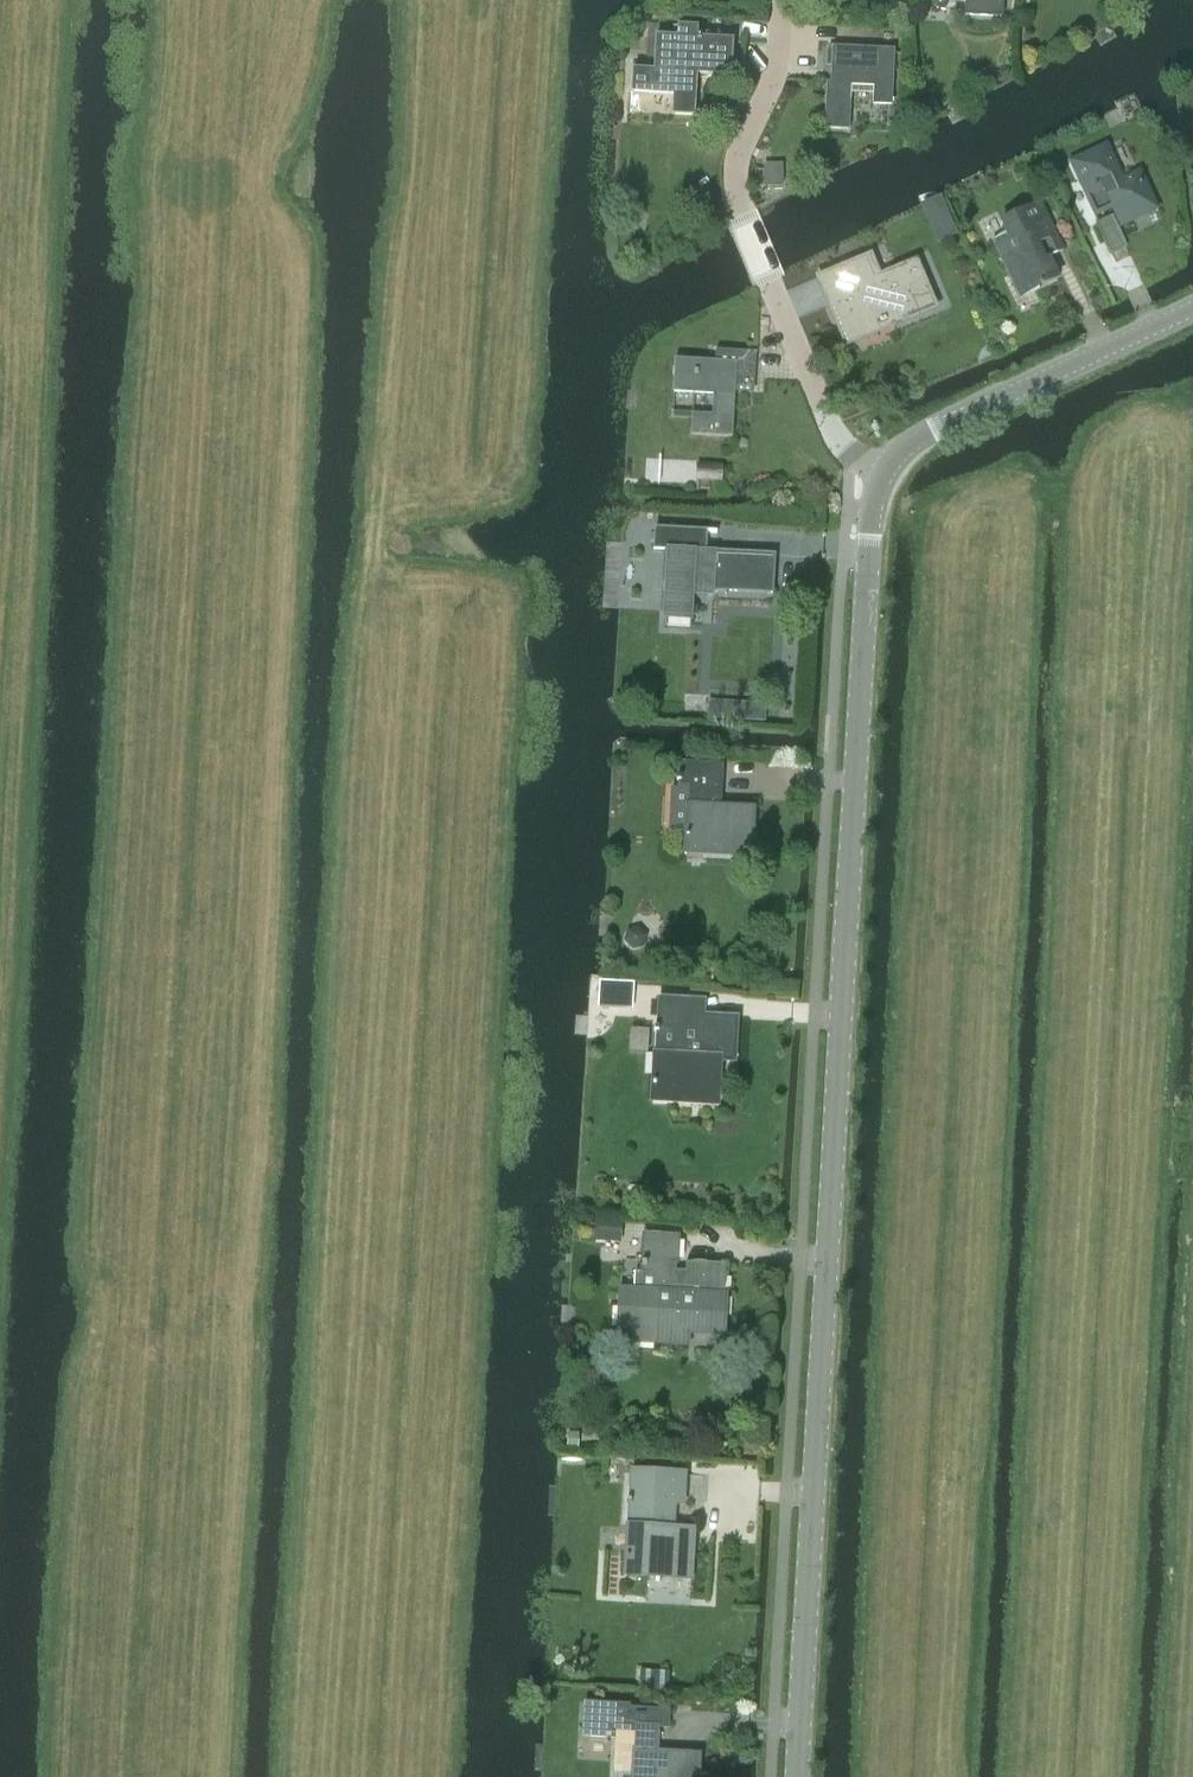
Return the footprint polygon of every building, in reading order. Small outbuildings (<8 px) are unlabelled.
[(1002,0),(966,0),(965,15),(1001,17),(1002,0)] [(633,69),(631,92),(673,94),(672,114),(694,116),(696,74),(730,76),(732,40),(656,36),(655,70),(633,69)] [(826,83),(824,129),(849,130),(851,85),(874,86),(873,104),(892,105),(895,49),(832,47),(830,83),(826,83)] [(939,114),(932,100),(916,108),(923,122),(939,114)] [(1106,146),(1071,162),(1096,214),(1113,206),(1121,224),(1156,208),(1139,173),(1122,181),(1106,146)] [(782,164),(764,164),(764,186),(782,186),(782,164)] [(1010,237),(994,245),(1020,298),(1056,281),(1046,259),(1063,251),(1039,202),(1002,219),(1010,237)] [(1112,216),(1097,223),(1111,252),(1125,245),(1112,216)] [(855,295),(829,306),(846,345),(930,310),(922,290),(927,288),(916,261),(874,278),(865,257),(843,266),(855,295)] [(674,359),(672,393),(712,395),(711,414),(691,413),(689,435),(731,438),(734,385),(753,386),(755,352),(715,350),(715,361),(674,359)] [(695,464),(694,479),(720,480),(720,466),(695,464)] [(655,528),(654,549),(670,550),(666,624),(691,626),(693,590),(713,591),(714,586),(772,589),(774,555),(706,551),(707,531),(655,528)] [(677,776),(676,781),(679,781),(679,785),(690,785),(689,805),(687,805),(685,849),(708,851),(708,843),(751,845),(753,809),(710,806),(712,781),(721,781),(722,765),(680,763),(680,776),(677,776)] [(624,1014),(626,984),(601,982),(598,1012),(624,1014)] [(717,1094),(720,1058),(734,1059),(736,1019),(702,1016),(701,1021),(690,1020),(691,1000),(658,998),(657,1027),(654,1027),(654,1032),(657,1032),(655,1053),(654,1053),(651,1098),(674,1100),(675,1092),(717,1094)] [(615,1341),(631,1342),(669,1344),(669,1332),(723,1335),(725,1295),(723,1295),(725,1264),(684,1261),(683,1276),(675,1275),(676,1263),(677,1237),(643,1235),(641,1281),(634,1280),(634,1289),(618,1288),(615,1341)] [(627,1525),(625,1571),(647,1572),(648,1564),(691,1567),(693,1529),(672,1527),(673,1503),(682,1503),(684,1473),(632,1470),(632,1471),(630,1499),(627,1499),(626,1503),(630,1503),(629,1525),(627,1525)] [(579,1735),(615,1737),(615,1729),(625,1730),(636,1731),(634,1750),(633,1750),(631,1776),(697,1776),(699,1755),(656,1752),(657,1726),(667,1727),(668,1711),(628,1708),(628,1705),(581,1702),(579,1735)]
